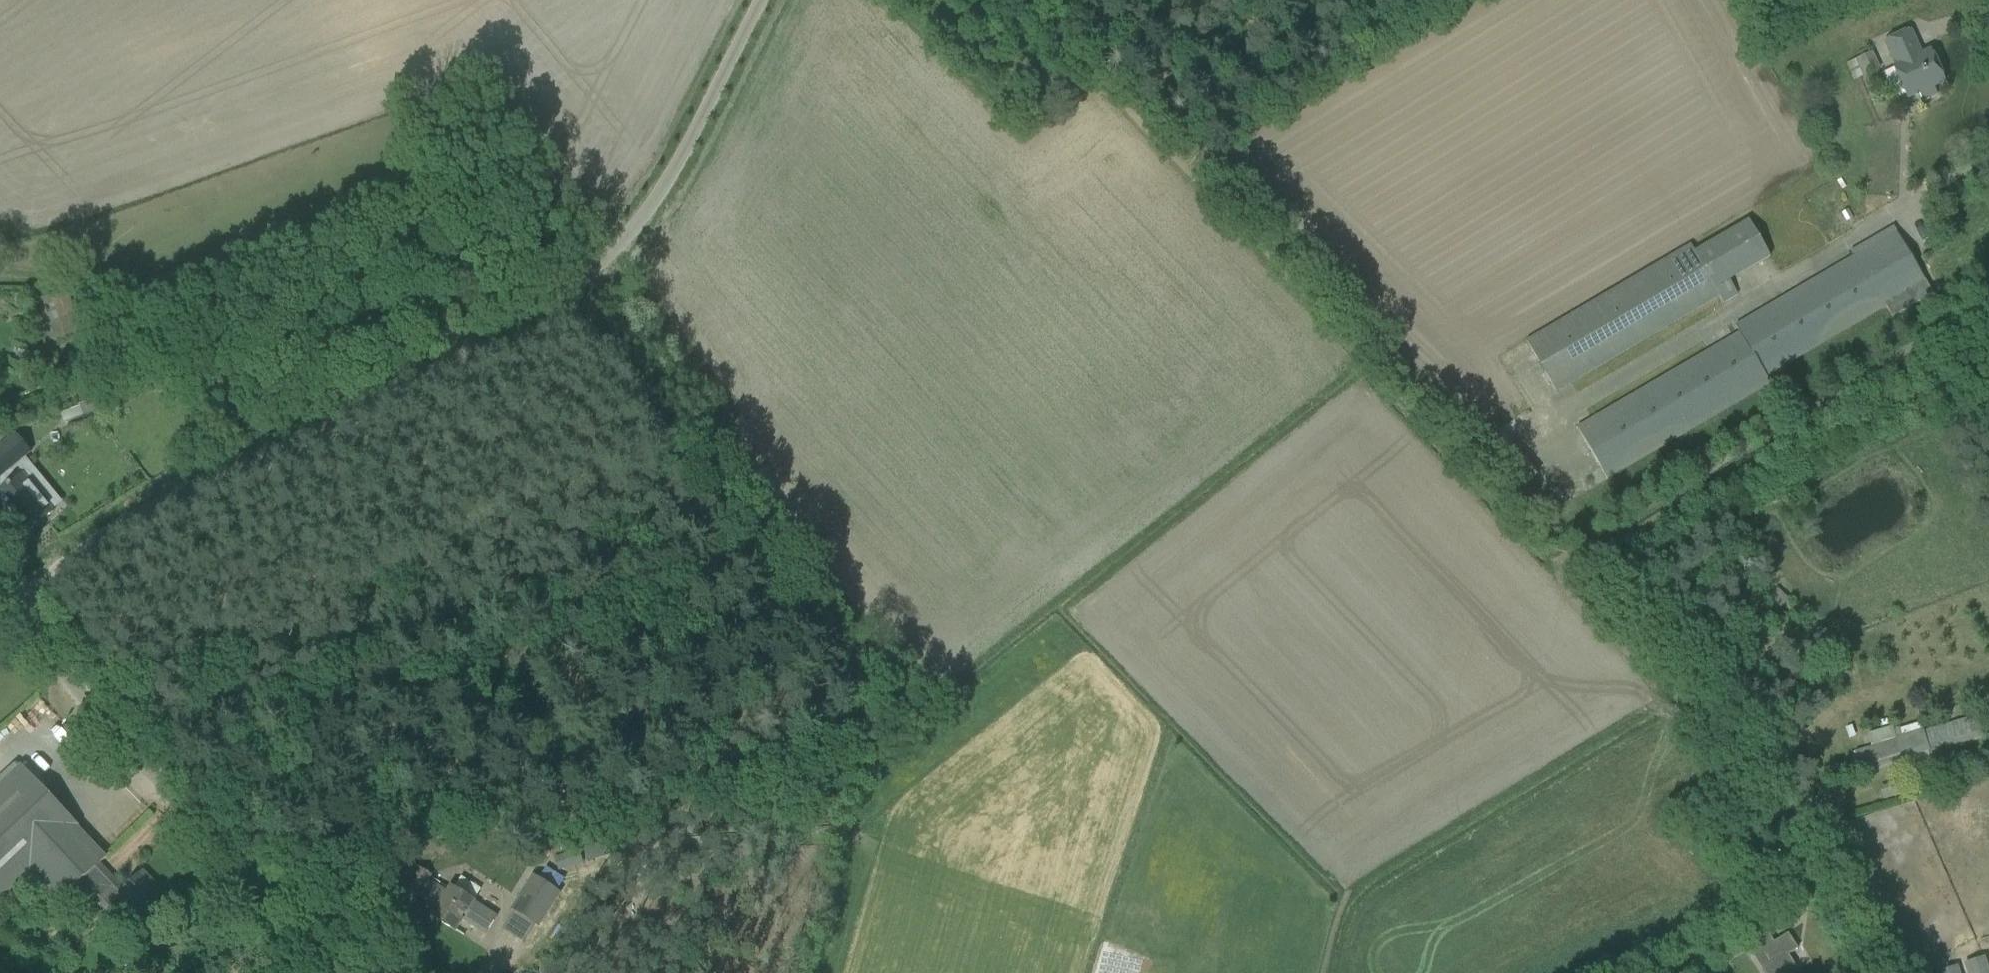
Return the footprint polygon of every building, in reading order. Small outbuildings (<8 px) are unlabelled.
[(1906,101),(1918,95),(1921,102),(1937,95),(1933,87),(1945,82),(1930,51),(1921,55),(1910,30),(1882,43),(1893,66),(1891,67),(1906,101)] [(1846,63),(1854,81),(1881,69),(1873,51),(1846,63)] [(1740,334),(1577,429),(1607,480),(1770,384),(1766,377),(1885,307),(1892,318),(1933,294),(1926,282),(1897,232),(1893,226),(1851,251),(1854,257),(1736,327),(1740,334)] [(1689,245),(1526,341),(1556,392),(1719,296),(1723,303),(1737,294),(1729,281),(1715,289),(1693,252),(1689,245)] [(39,312),(47,341),(78,332),(66,291),(50,296),(53,308),(39,312)] [(80,406),(61,412),(64,421),(83,414),(80,406)] [(53,511),(34,489),(38,485),(18,462),(29,453),(14,434),(0,446),(0,465),(6,471),(0,476),(0,505),(25,535),(53,511)] [(1982,736),(1976,717),(1923,732),(1928,751),(1963,741),(1982,736)] [(1863,766),(1864,772),(1901,760),(1895,739),(1855,751),(1859,768),(1863,766)] [(78,828),(78,827),(21,766),(0,785),(0,901),(28,875),(56,904),(70,891),(88,910),(94,904),(110,919),(113,917),(133,937),(152,917),(167,904),(152,888),(155,885),(142,872),(123,890),(99,864),(105,858),(78,828)] [(407,861),(395,882),(417,896),(419,894),(439,907),(433,917),(455,931),(462,919),(485,935),(497,917),(451,888),(447,894),(427,882),(431,876),(407,861)] [(538,927),(560,893),(533,876),(511,909),(538,927)] [(74,928),(72,930),(78,937),(81,934),(84,931),(78,924),(74,928)] [(1762,970),(1763,972),(1786,972),(1795,967),(1788,956),(1798,949),(1788,934),(1774,943),(1768,934),(1754,943),(1769,966),(1762,970)] [(1967,972),(1988,972),(1988,968),(1988,965),(1986,961),(1985,958),(1964,965),(1965,967),(1967,972)]
